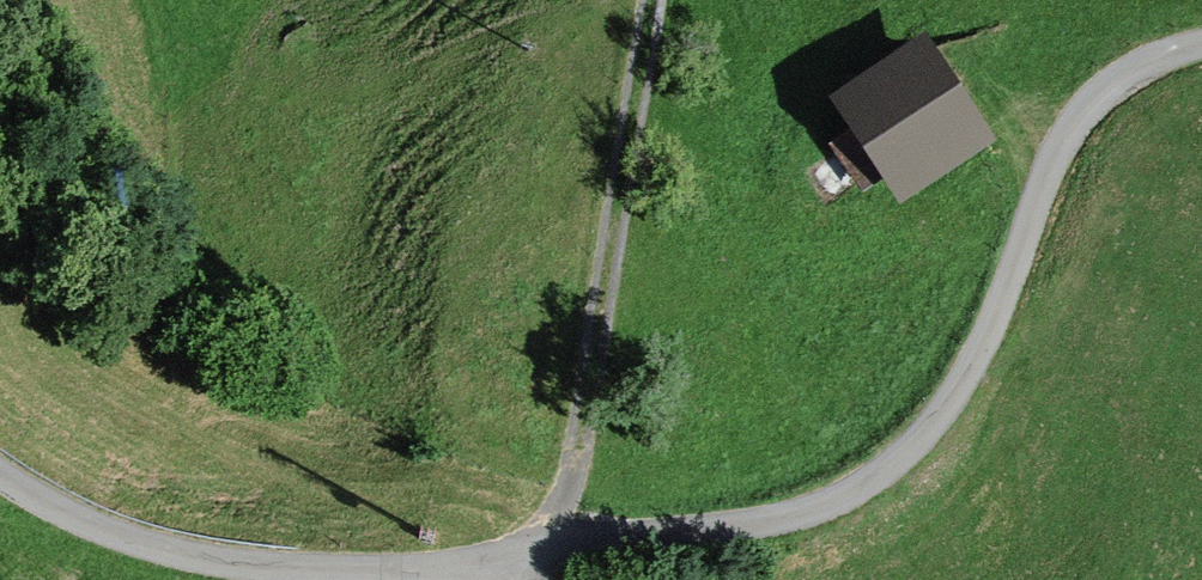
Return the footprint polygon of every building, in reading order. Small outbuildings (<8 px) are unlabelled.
[(851,97),(869,125),(837,146),(861,182),(893,160),(909,182),(974,135),(916,53),(851,97)]
